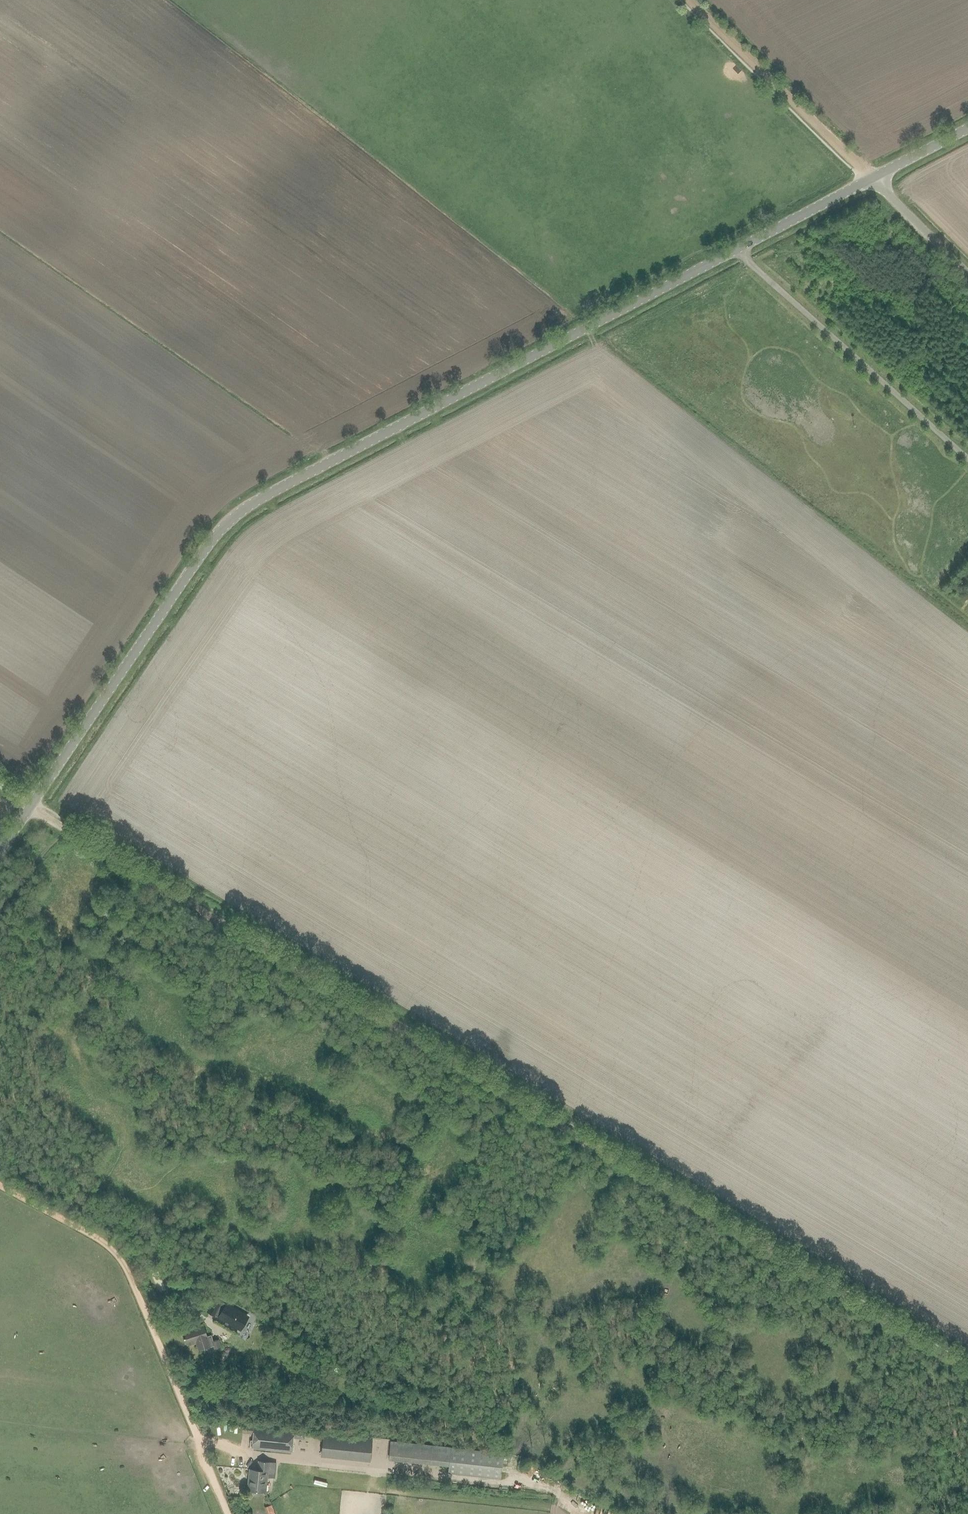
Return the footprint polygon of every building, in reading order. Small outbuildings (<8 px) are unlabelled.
[(216,1316),(216,1315),(219,1317),(218,1318),(240,1329),(248,1315),(215,1297),(207,1311),(216,1316)] [(211,1336),(208,1337),(204,1326),(184,1332),(185,1334),(183,1335),(185,1342),(188,1341),(190,1345),(197,1343),(199,1350),(214,1345),(215,1349),(221,1347),(219,1340),(213,1341),(211,1336)] [(242,1432),(254,1433),(253,1448),(292,1451),(293,1438),(305,1439),(305,1431),(294,1430),(243,1426),(242,1432)] [(370,1461),(372,1441),(323,1436),(322,1456),(370,1461)] [(501,1480),(504,1454),(392,1442),(390,1460),(451,1466),(450,1474),(501,1480)] [(266,1492),(267,1477),(275,1478),(276,1463),(271,1462),(259,1461),(258,1470),(250,1469),(248,1490),(266,1492)] [(265,1507),(265,1508),(267,1513),(275,1513),(272,1504),(265,1507)]
